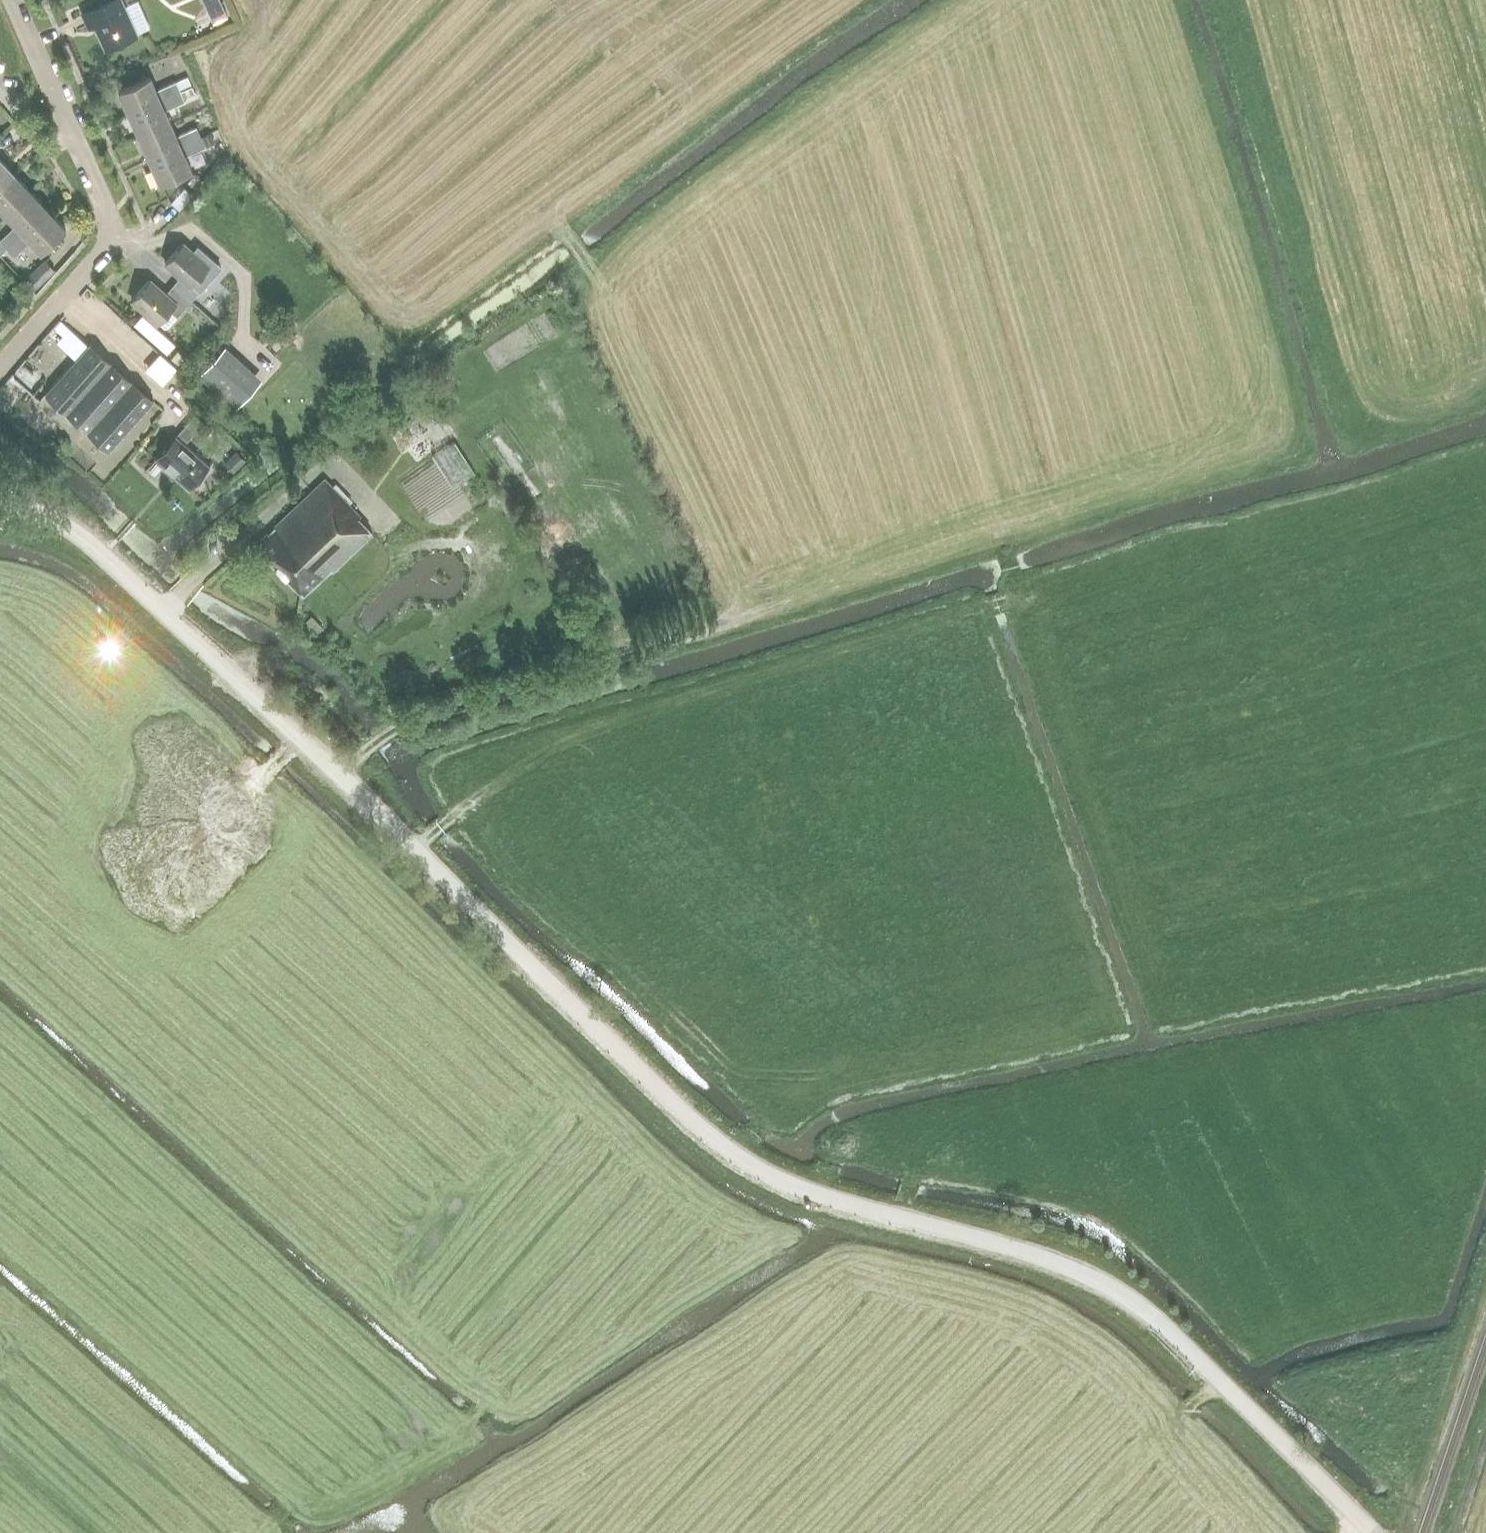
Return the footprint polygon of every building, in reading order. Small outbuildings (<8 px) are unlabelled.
[(83,12),(90,27),(96,24),(106,48),(135,35),(135,33),(148,27),(137,1),(123,7),(120,0),(103,0),(104,2),(83,12)] [(150,76),(118,90),(129,114),(180,90),(176,81),(156,90),(150,76)] [(186,76),(176,81),(180,90),(191,85),(186,76)] [(192,86),(180,91),(184,98),(195,93),(192,86)] [(129,114),(139,137),(170,123),(165,110),(185,101),(184,98),(180,90),(129,114)] [(139,137),(149,160),(175,148),(201,137),(196,127),(176,136),(170,123),(139,137)] [(202,137),(207,146),(215,142),(211,133),(202,137)] [(185,156),(205,147),(201,137),(175,148),(149,160),(160,183),(191,169),(185,156)] [(13,172),(0,158),(0,185),(13,172)] [(13,172),(0,185),(0,209),(6,215),(31,191),(13,172)] [(31,191),(6,215),(15,225),(0,239),(0,241),(6,248),(48,209),(31,191)] [(65,228),(48,209),(6,248),(14,256),(30,241),(40,252),(65,228)] [(182,243),(165,262),(181,276),(173,285),(190,301),(199,291),(204,285),(197,279),(208,266),(182,243)] [(36,287),(55,270),(45,259),(27,276),(36,287)] [(190,301),(173,285),(164,294),(149,280),(132,299),(163,327),(167,327),(177,316),(190,301)] [(204,288),(190,303),(216,326),(230,311),(204,288)] [(151,401),(131,383),(132,382),(131,381),(130,382),(110,364),(111,363),(110,362),(109,363),(89,345),(90,344),(89,344),(45,394),(46,394),(47,393),(67,411),(66,412),(67,413),(68,412),(71,415),(67,419),(74,425),(78,421),(87,429),(86,430),(87,431),(88,430),(109,448),(108,450),(109,450),(153,400),(152,399),(151,401)] [(178,364),(185,357),(178,350),(171,357),(178,364)] [(223,352),(201,377),(237,409),(259,384),(223,352)] [(162,385),(177,368),(160,353),(153,361),(162,369),(154,377),(162,385)] [(202,440),(211,429),(195,415),(176,436),(175,434),(174,435),(175,436),(156,458),(155,456),(154,457),(190,488),(210,466),(185,443),(194,433),(202,440)] [(459,437),(435,449),(451,482),(476,470),(459,437)] [(244,460),(235,451),(224,464),(233,472),(244,460)] [(295,586),(303,595),(330,569),(332,571),(372,533),(358,518),(360,516),(325,478),(274,526),(275,528),(269,534),(268,532),(255,544),(265,555),(265,556),(294,586),(295,586)] [(318,634),(323,628),(319,624),(314,629),(318,634)]
